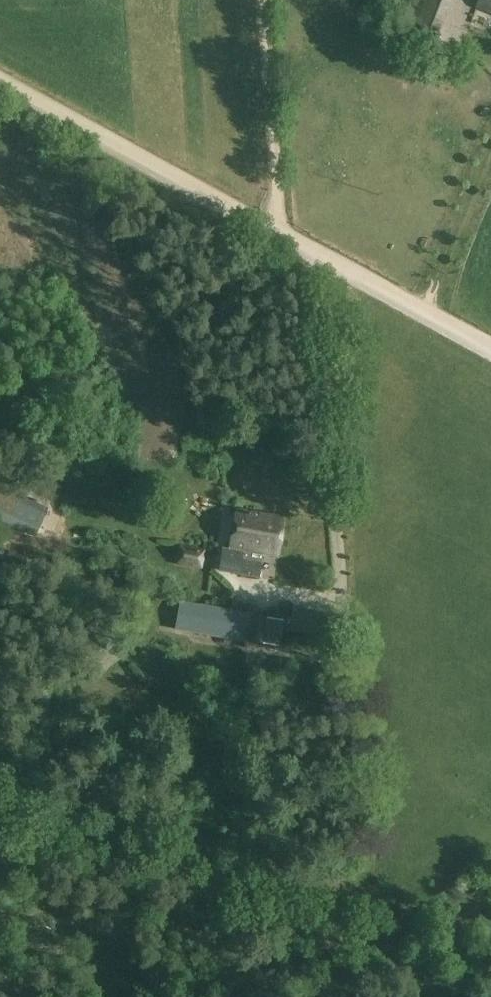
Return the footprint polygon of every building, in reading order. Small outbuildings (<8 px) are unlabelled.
[(452,0),(404,0),(397,16),(438,34),(452,0)] [(477,7),(490,12),(490,0),(480,0),(477,7)] [(11,515),(20,495),(0,486),(0,511),(11,515)] [(241,560),(239,574),(259,577),(262,564),(264,553),(279,555),(285,518),(237,509),(230,547),(239,548),(237,559),(241,560)] [(180,544),(176,564),(203,569),(206,549),(180,544)] [(177,629),(246,640),(250,613),(181,602),(177,629)] [(253,614),(248,640),(279,646),(285,619),(253,614)]
